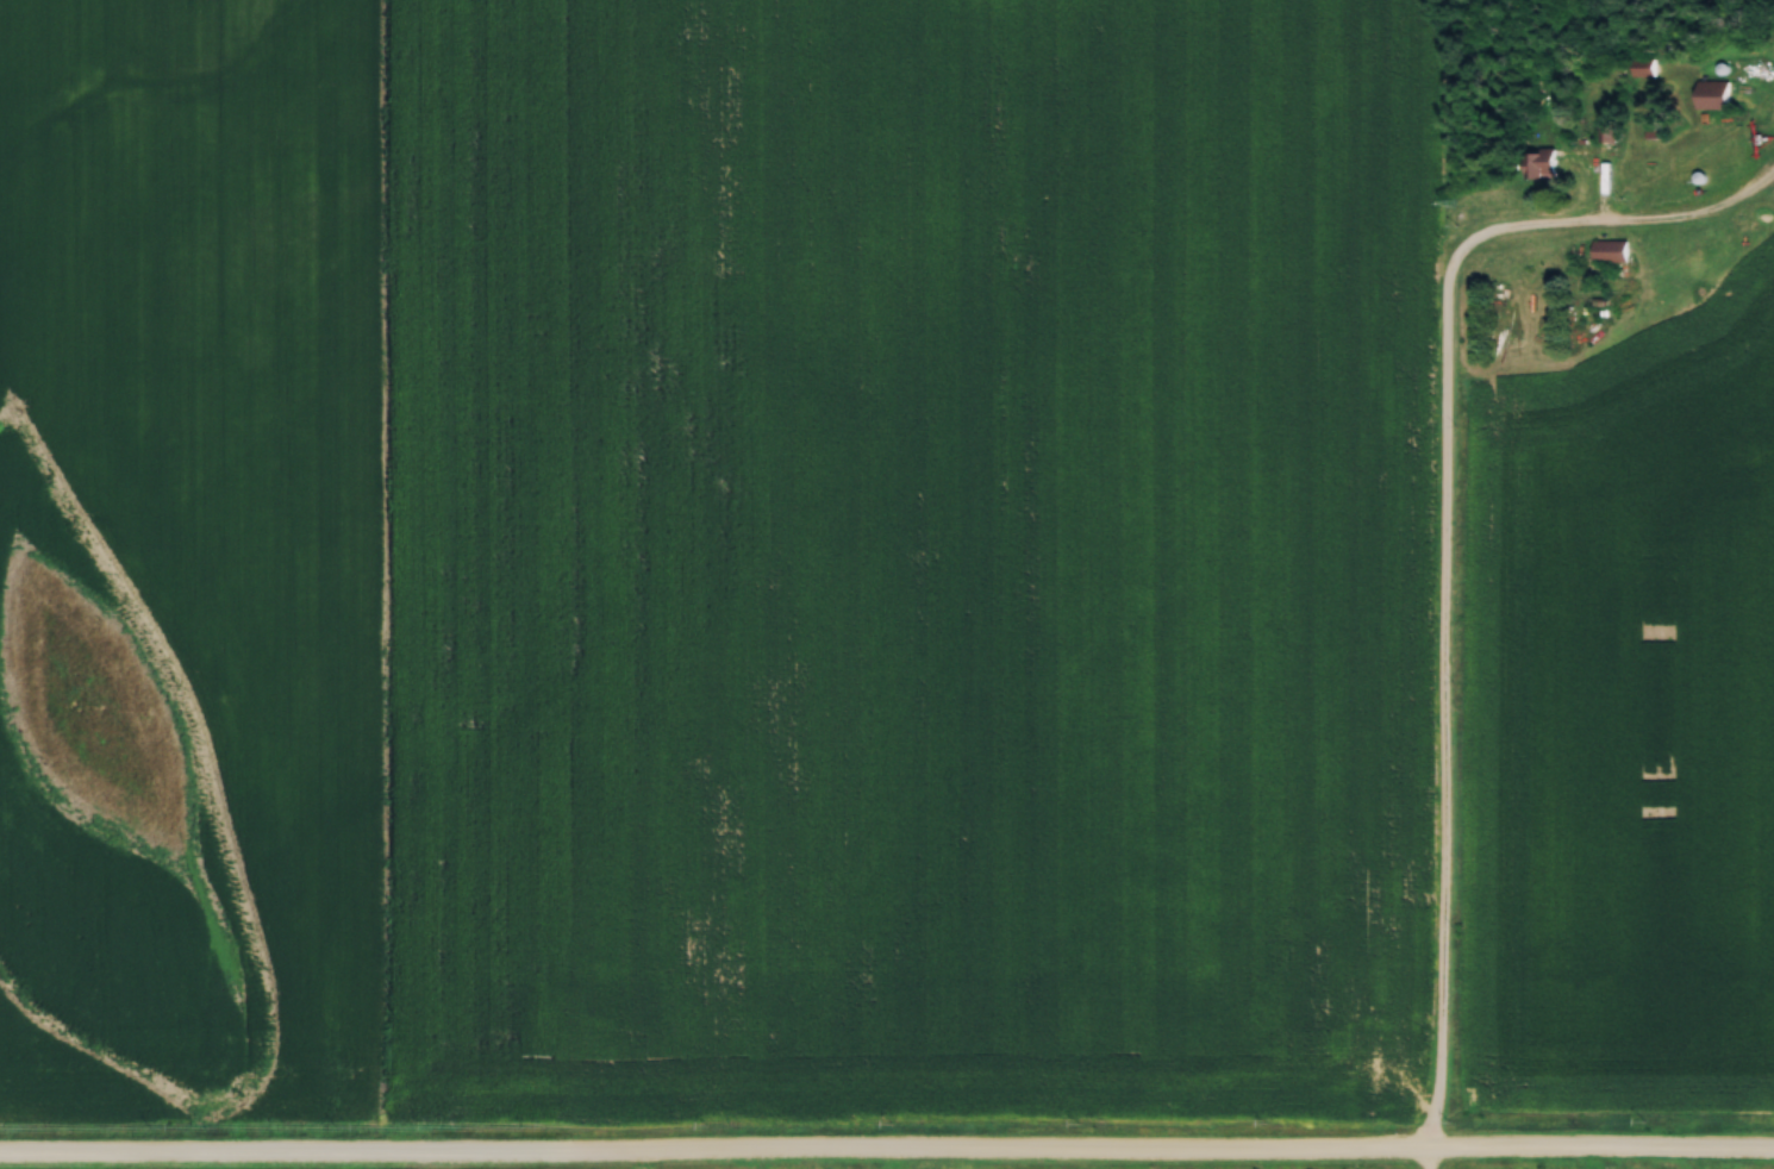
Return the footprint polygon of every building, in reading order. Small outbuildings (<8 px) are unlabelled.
[(1531,177),(1555,177),(1555,148),(1531,148),(1531,177)] [(1628,239),(1593,239),(1593,260),(1628,260),(1628,239)]
